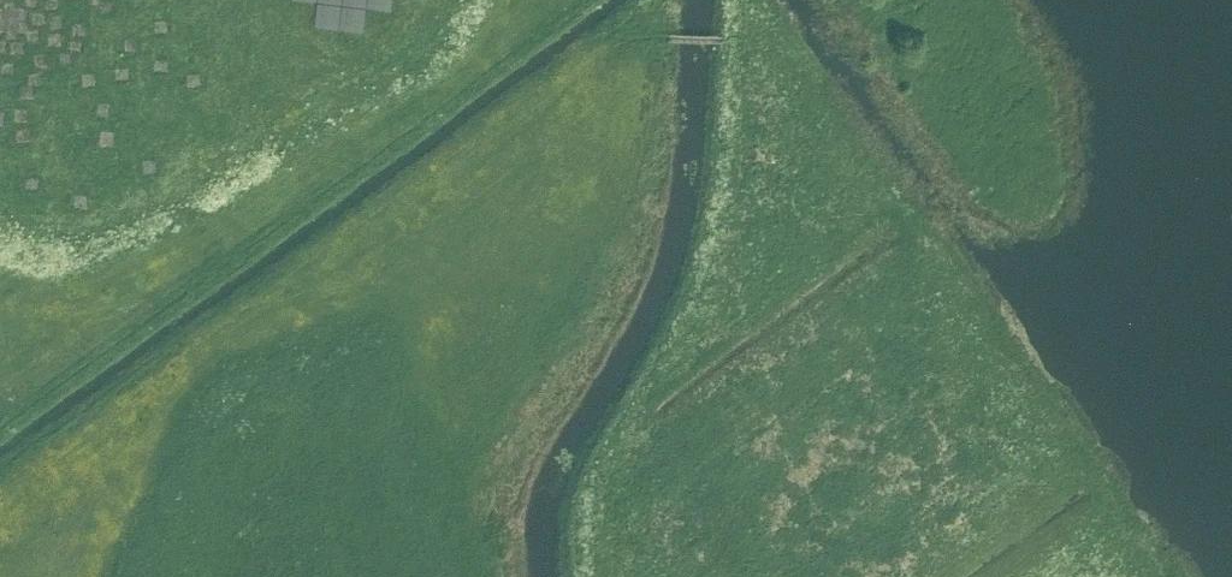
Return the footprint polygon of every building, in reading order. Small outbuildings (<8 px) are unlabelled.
[(317,0),(314,25),(363,30),(366,6),(390,9),(392,0),(316,0),(317,0)]
